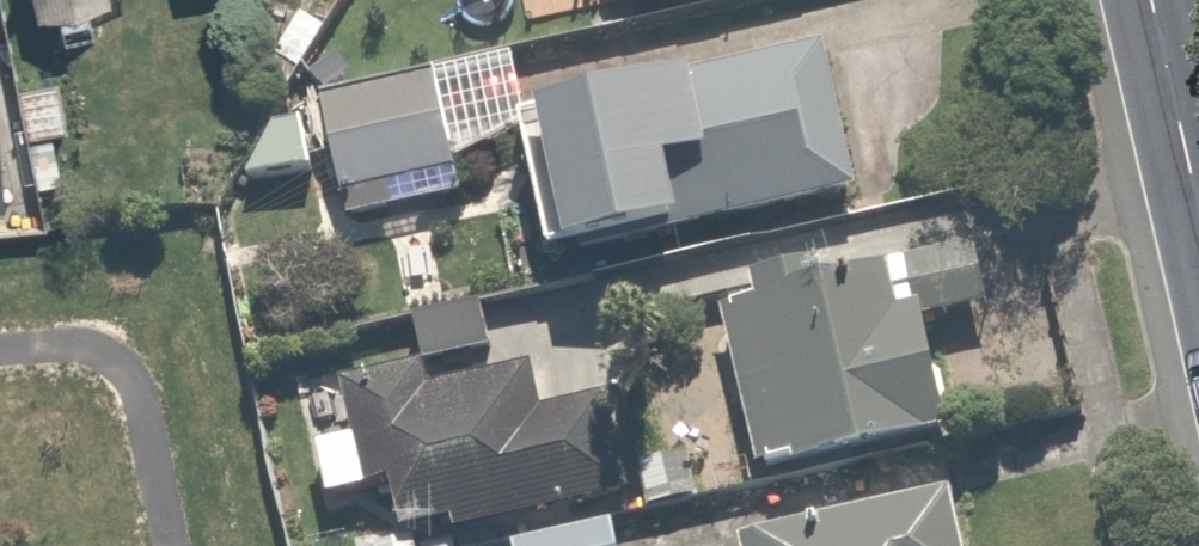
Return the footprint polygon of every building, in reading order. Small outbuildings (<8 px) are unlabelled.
[(16,14),(82,0),(13,0),(16,14)] [(789,72),(820,65),(816,41),(532,98),(564,255),(847,198),(840,162),(808,168),(789,72)] [(340,213),(467,185),(460,157),(533,141),(513,55),(315,99),(340,213)] [(713,303),(752,473),(942,429),(903,260),(713,303)] [(346,370),(359,422),(309,435),(324,493),(373,481),(389,543),(623,485),(601,396),(556,407),(541,347),(449,370),(443,346),(346,370)] [(730,545),(952,545),(938,487),(728,538),(730,545)] [(594,506),(497,535),(501,545),(606,545),(594,506)]
